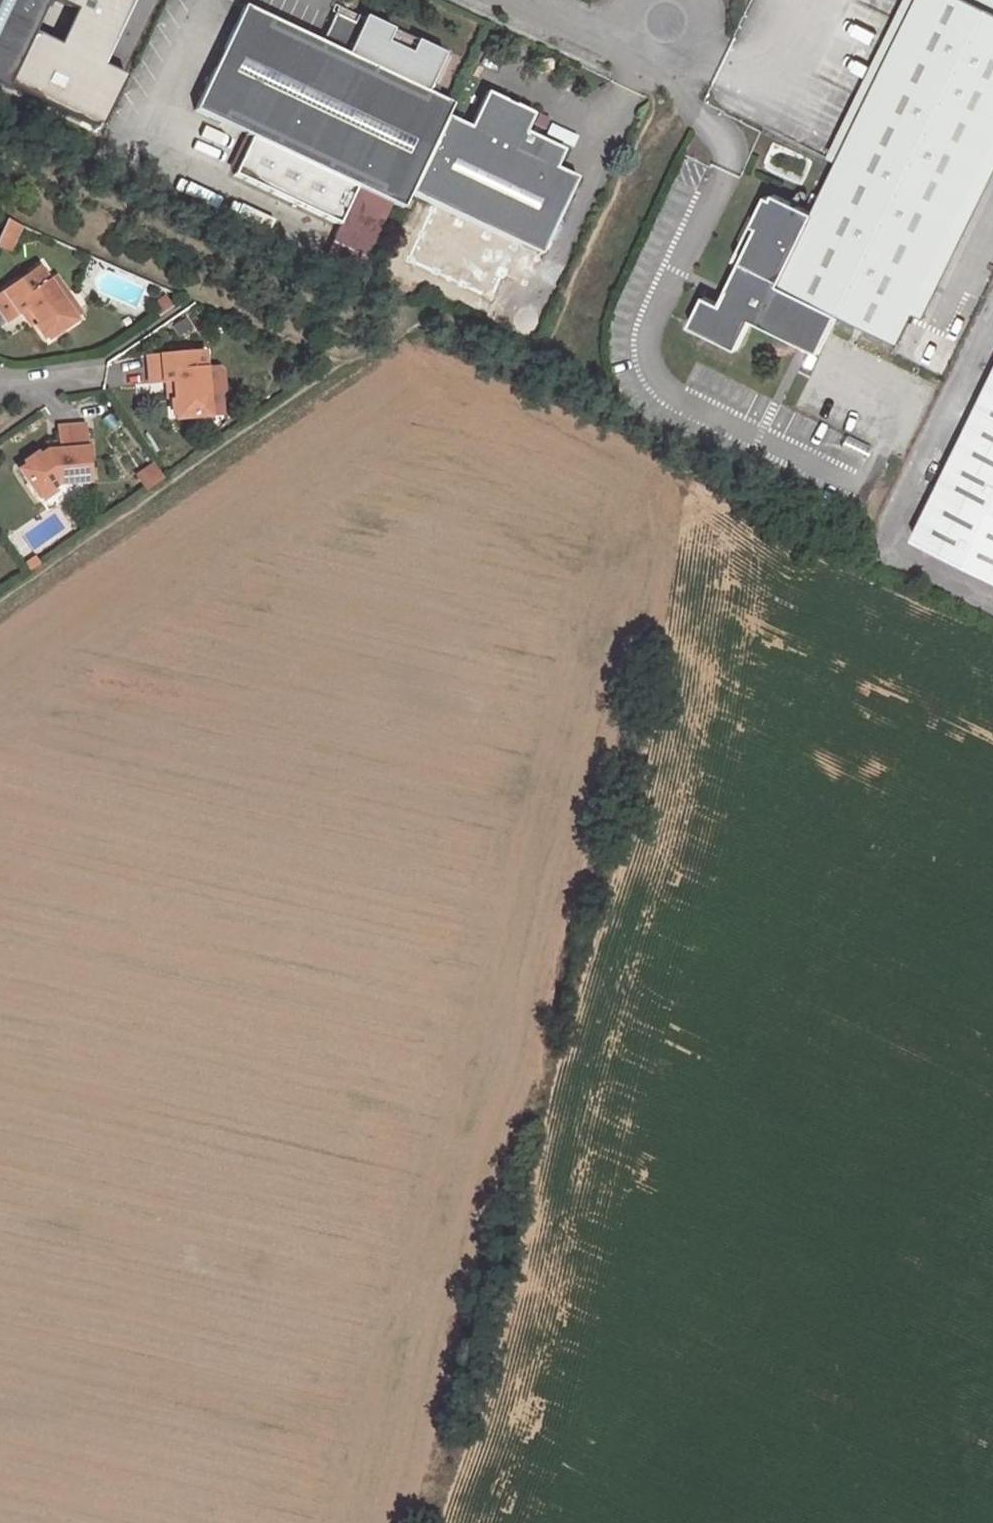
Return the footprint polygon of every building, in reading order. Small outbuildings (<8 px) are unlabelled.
[(7,86),(48,0),(0,0),(0,83),(7,86)] [(813,211),(773,192),(771,196),(766,193),(751,223),(757,226),(739,261),(719,301),(703,294),(689,324),(736,347),(751,318),(818,351),(837,312),(897,342),(992,147),(992,9),(975,0),(917,0),(813,211)] [(444,116),(449,104),(430,95),(446,63),(431,56),(432,52),(355,16),(352,23),(332,14),(318,43),(241,7),(192,111),(248,138),(231,175),(337,225),(354,187),(399,208),(407,193),(444,116)] [(444,116),(407,193),(538,255),(574,178),(553,168),(561,150),(523,132),(531,115),(484,92),(467,127),(444,116)] [(0,228),(0,243),(8,246),(20,222),(6,215),(0,228)] [(757,226),(751,223),(734,258),(739,261),(757,226)] [(50,334),(76,315),(76,314),(49,275),(39,262),(0,289),(0,303),(9,316),(22,308),(28,303),(39,317),(50,334)] [(57,270),(49,275),(76,314),(84,308),(57,270)] [(162,295),(151,303),(157,311),(168,303),(162,295)] [(28,303),(22,308),(32,322),(39,317),(28,303)] [(146,380),(160,378),(170,377),(171,395),(172,414),(205,412),(203,392),(217,391),(221,387),(219,368),(215,363),(187,365),(186,347),(143,351),(146,380)] [(970,423),(914,539),(992,578),(992,376),(970,423)] [(170,377),(160,378),(161,396),(171,395),(170,377)] [(217,391),(203,392),(205,412),(218,412),(217,391)] [(58,446),(43,446),(15,463),(36,492),(59,478),(89,477),(85,418),(56,420),(58,435),(58,446)] [(43,436),(43,446),(58,446),(58,435),(43,436)] [(163,472),(154,458),(137,470),(147,484),(163,472)]
